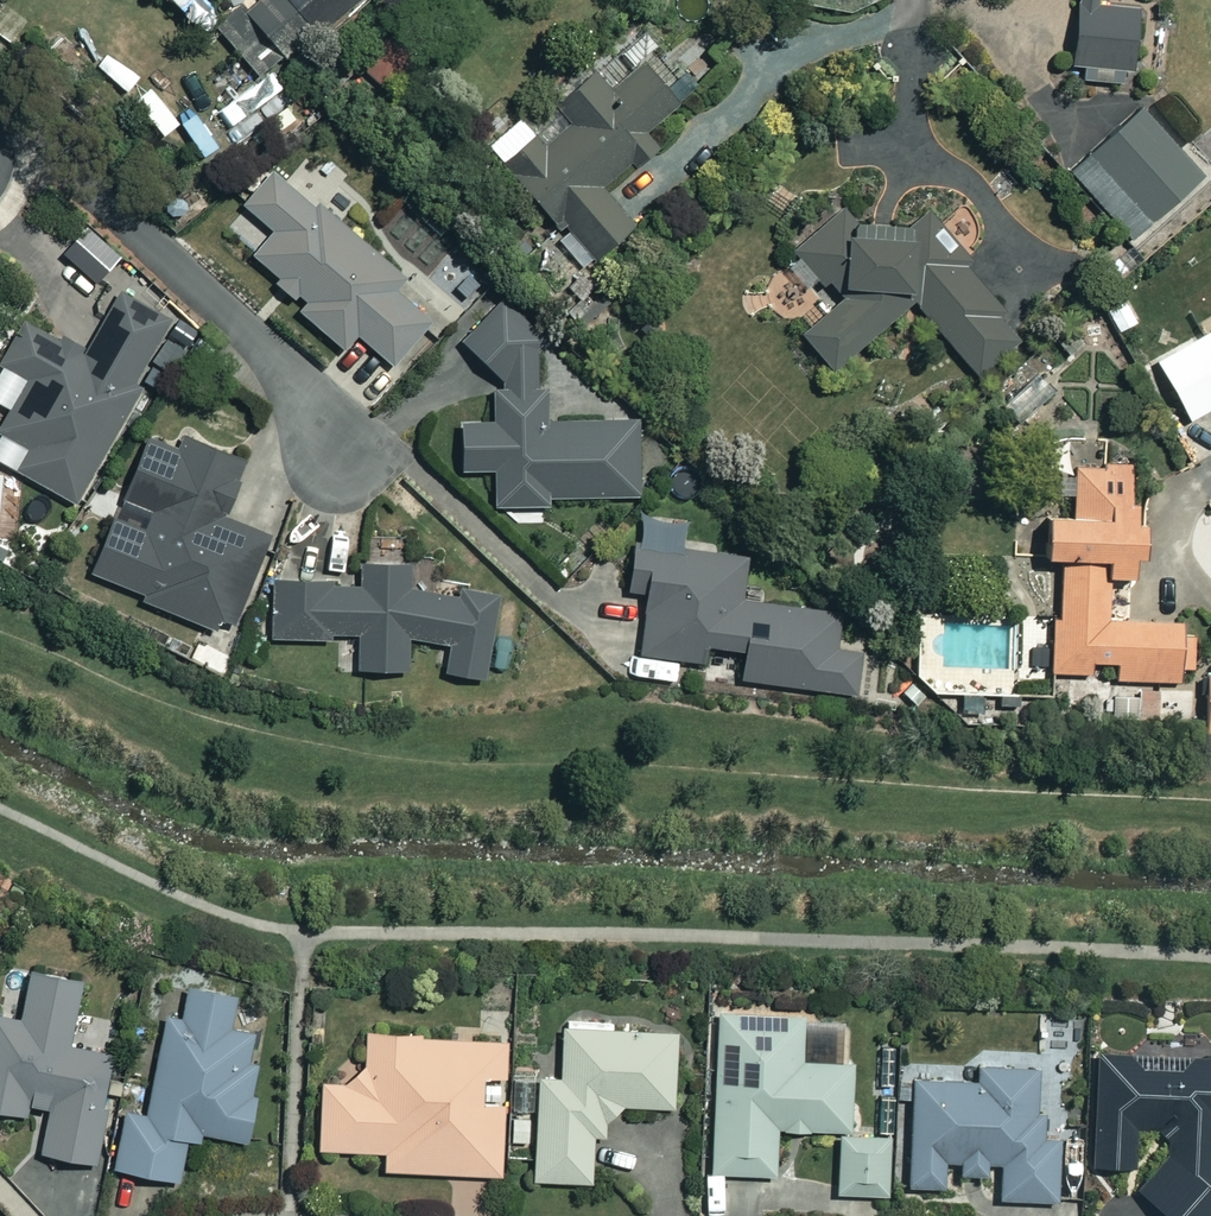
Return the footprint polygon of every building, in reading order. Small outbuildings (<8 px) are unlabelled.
[(213,30),(236,57),(267,32),(283,52),(348,0),(250,0),(213,30)] [(1082,59),(1080,79),(1121,82),(1122,62),(1130,62),(1134,7),(1097,4),(1097,0),(1073,0),(1069,58),(1082,59)] [(699,28),(658,58),(684,94),(725,64),(699,28)] [(607,87),(592,69),(553,102),(569,120),(543,143),(533,132),(500,161),(588,261),(631,223),(604,192),(655,148),(642,134),(681,100),(642,56),(607,87)] [(1200,178),(1137,105),(1066,165),(1129,238),(1200,178)] [(275,276),(271,281),(293,301),(297,295),(303,300),(292,312),(338,352),(355,334),(391,365),(429,321),(392,288),(402,277),(319,205),(315,210),(269,170),(240,203),(271,230),(250,255),(275,276)] [(799,330),(833,369),(912,302),(970,369),(1018,328),(927,221),(805,222),(805,288),(849,288),(799,330)] [(121,290),(85,352),(23,316),(0,355),(0,365),(25,379),(0,423),(0,466),(69,506),(139,382),(133,378),(168,317),(121,290)] [(457,344),(497,378),(497,387),(486,387),(488,418),(457,420),(460,471),(488,470),(491,507),(547,504),(547,499),(643,493),(639,416),(545,422),(540,336),(500,295),(457,344)] [(1154,360),(1186,419),(1210,406),(1210,330),(1154,360)] [(179,448),(146,435),(120,501),(150,513),(144,529),(111,516),(88,572),(142,594),(140,600),(225,633),(265,533),(220,515),(243,458),(184,434),(179,448)] [(1036,558),(1051,558),(1106,556),(1106,575),(1128,574),(1128,554),(1139,554),(1139,518),(1128,518),(1127,464),(1075,465),(1076,511),(1035,512),(1036,558)] [(740,554),(632,541),(626,590),(644,592),(637,653),(702,661),(704,644),(742,648),(738,679),(855,693),(860,650),(833,647),(837,610),(735,598),(740,554)] [(1106,575),(1106,556),(1051,558),(1054,673),(1085,672),(1085,681),(1183,678),(1183,667),(1194,667),(1194,631),(1182,631),(1182,621),(1107,623),(1106,575)] [(264,635),(328,640),(329,631),(356,634),(353,667),(404,671),(406,638),(445,641),(443,673),(484,676),(491,599),(404,592),(406,563),(358,559),(355,585),(269,578),(264,635)] [(1204,674),(1203,731),(1210,731),(1210,674),(1204,674)] [(1156,690),(1121,690),(1121,719),(1156,720),(1156,690)] [(28,971),(20,1018),(0,1015),(0,1109),(24,1113),(25,1106),(48,1110),(41,1152),(92,1161),(110,1052),(67,1044),(78,979),(28,971)] [(229,995),(186,988),(180,1019),(164,1016),(146,1114),(124,1110),(113,1168),(179,1180),(186,1141),(239,1151),(260,1036),(223,1029),(229,995)] [(807,1013),(713,1012),(710,1172),(773,1174),(774,1128),(848,1129),(849,1067),(807,1066),(807,1013)] [(671,1107),(675,1029),(607,1026),(608,1016),(562,1014),(560,1078),(537,1077),(533,1179),(589,1181),(591,1134),(605,1135),(607,1113),(621,1105),(671,1107)] [(342,1080),(318,1080),(317,1150),(383,1152),(383,1172),(502,1177),(507,1040),(420,1038),(420,1032),(364,1031),(364,1065),(351,1067),(342,1080)] [(1186,1056),(1185,1070),(1136,1068),(1136,1054),(1093,1053),(1090,1164),(1132,1166),(1133,1127),(1161,1127),(1166,1156),(1136,1190),(1165,1215),(1210,1215),(1210,1057),(1186,1056)] [(939,1187),(941,1155),(961,1156),(960,1173),(985,1174),(985,1162),(1000,1162),(998,1197),(1056,1200),(1060,1138),(1033,1137),(1037,1068),(978,1064),(977,1082),(912,1078),(906,1185),(939,1187)] [(888,1137),(838,1134),(835,1192),(885,1195),(888,1137)]
